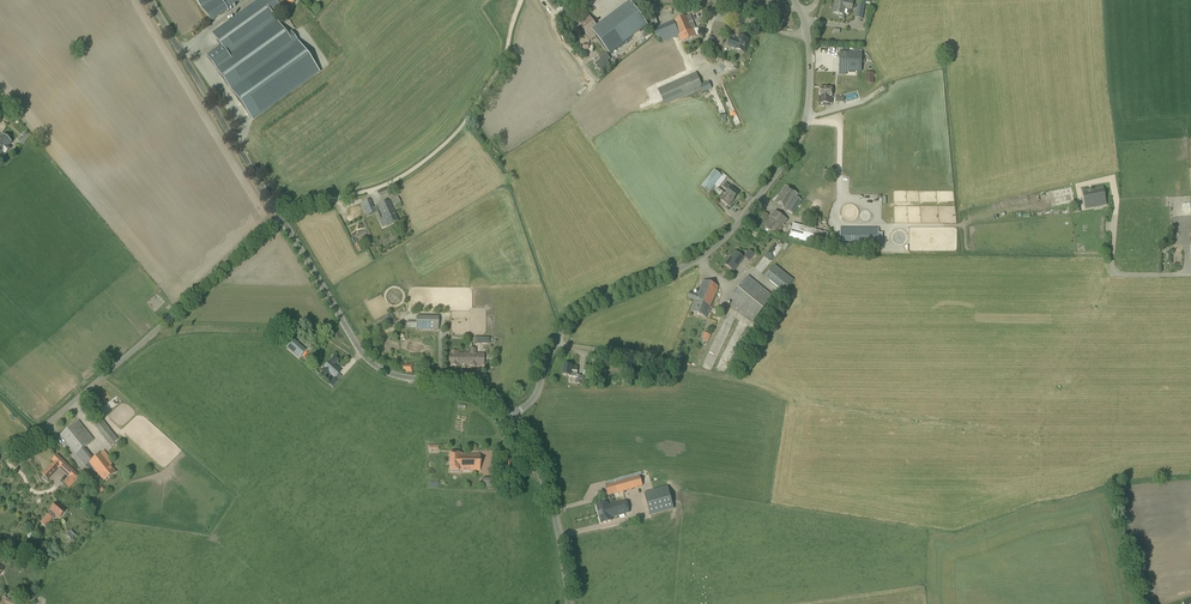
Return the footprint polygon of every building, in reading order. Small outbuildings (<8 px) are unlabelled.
[(211,22),(242,0),(195,0),(211,22)] [(206,56),(232,93),(252,120),(315,75),(319,72),(292,34),(288,37),(284,32),(273,17),(281,11),(279,8),(274,2),(273,1),(270,1),(269,0),(257,0),(242,11),(211,33),(222,48),(216,50),(211,53),(206,56)] [(274,2),(279,8),(285,1),(291,6),(297,0),(276,0),(274,2)] [(852,9),(853,3),(849,2),(850,0),(835,0),(833,13),(844,15),(844,13),(851,14),(852,9)] [(869,10),(865,9),(866,1),(859,0),(858,0),(855,18),(867,20),(869,10)] [(609,54),(648,26),(630,2),(597,26),(589,15),(578,23),(591,40),(596,36),(609,54)] [(689,23),(686,16),(653,30),(657,40),(662,38),(663,42),(679,36),(682,43),(696,37),(693,30),(695,29),(692,22),(689,23)] [(713,46),(716,39),(709,37),(707,44),(713,46)] [(744,52),(749,39),(743,37),(741,42),(739,43),(737,42),(738,41),(730,38),(728,46),(735,49),(744,52)] [(840,52),(840,72),(846,72),(861,72),(861,52),(840,52)] [(658,89),(665,104),(704,88),(696,73),(658,89)] [(863,84),(863,73),(845,73),(844,82),(848,82),(847,87),(853,87),(853,93),(863,93),(863,87),(865,87),(866,84),(863,84)] [(819,103),(819,106),(825,106),(825,103),(831,103),(832,88),(820,87),(820,96),(819,96),(819,103)] [(26,132),(20,138),(25,143),(31,136),(26,132)] [(0,138),(0,150),(3,153),(6,155),(10,150),(8,147),(11,143),(2,136),(0,138)] [(709,193),(713,188),(722,176),(714,170),(701,186),(709,193)] [(726,194),(733,200),(739,194),(731,188),(731,187),(726,182),(723,186),(728,191),(726,194)] [(787,211),(791,204),(797,208),(802,201),(796,197),(798,194),(785,186),(774,203),(787,211)] [(1088,189),(1082,190),(1086,209),(1107,205),(1103,187),(1093,188),(1088,189)] [(1070,188),(1050,192),(1052,204),(1072,200),(1070,188)] [(728,207),(733,200),(726,194),(721,200),(728,207)] [(1081,197),(1074,198),(1077,212),(1083,211),(1081,197)] [(375,212),(370,200),(362,203),(366,216),(375,212)] [(398,221),(389,201),(378,206),(383,217),(387,226),(398,221)] [(780,230),(788,220),(775,211),(771,217),(771,216),(764,226),(775,234),(779,229),(780,230)] [(806,218),(814,221),(820,223),(822,216),(816,214),(808,212),(806,218)] [(820,245),(825,246),(829,233),(793,223),(789,237),(820,245)] [(879,247),(879,228),(840,227),(840,247),(879,247)] [(749,262),(755,254),(749,250),(743,257),(749,262)] [(736,268),(744,258),(735,251),(725,265),(731,270),(734,267),(736,268)] [(784,292),(793,281),(774,266),(765,277),(784,292)] [(753,322),(774,297),(748,276),(728,301),(753,322)] [(719,286),(703,280),(697,295),(689,292),(688,297),(695,300),(691,311),(706,318),(719,286)] [(385,327),(396,321),(392,314),(381,319),(385,327)] [(438,329),(438,317),(417,317),(417,329),(438,329)] [(286,348),(299,359),(306,350),(293,339),(286,348)] [(470,366),(477,366),(477,365),(484,365),(484,354),(476,354),(476,349),(471,349),(471,354),(468,354),(468,359),(467,359),(467,360),(464,360),(464,364),(470,365),(470,366)] [(458,364),(464,364),(464,360),(467,360),(467,359),(468,359),(468,354),(457,354),(457,351),(452,351),(452,354),(451,354),(451,356),(446,356),(446,362),(451,362),(451,364),(451,365),(458,366),(458,364)] [(334,365),(339,360),(334,356),(330,360),(324,367),(324,368),(321,371),(327,376),(329,373),(335,377),(341,371),(334,365)] [(413,373),(413,364),(403,363),(402,373),(413,373)] [(572,366),(564,365),(562,375),(570,376),(570,377),(576,378),(575,383),(583,384),(584,377),(576,375),(578,367),(572,366)] [(589,376),(591,368),(584,367),(583,375),(589,376)] [(333,388),(338,381),(334,377),(328,384),(333,388)] [(110,445),(118,439),(100,417),(92,424),(110,445)] [(94,459),(85,448),(94,440),(78,420),(60,435),(85,466),(90,472),(95,479),(99,476),(104,481),(116,472),(111,467),(112,466),(109,463),(112,460),(104,450),(100,453),(94,459)] [(450,454),(449,472),(458,472),(458,471),(480,471),(480,454),(461,454),(450,454)] [(57,469),(59,467),(60,468),(65,463),(57,455),(52,460),(54,462),(52,464),(45,472),(50,477),(57,469)] [(69,488),(73,484),(80,477),(74,471),(68,476),(69,477),(68,479),(63,483),(63,484),(66,486),(68,488),(69,488)] [(614,494),(643,486),(640,476),(605,486),(608,495),(610,503),(616,502),(614,494)] [(669,492),(645,498),(650,516),(674,509),(669,492)] [(629,512),(626,501),(608,505),(607,504),(597,506),(602,523),(612,520),(611,517),(629,512)] [(51,511),(49,513),(53,517),(55,515),(59,518),(66,511),(56,503),(50,510),(51,511)]
